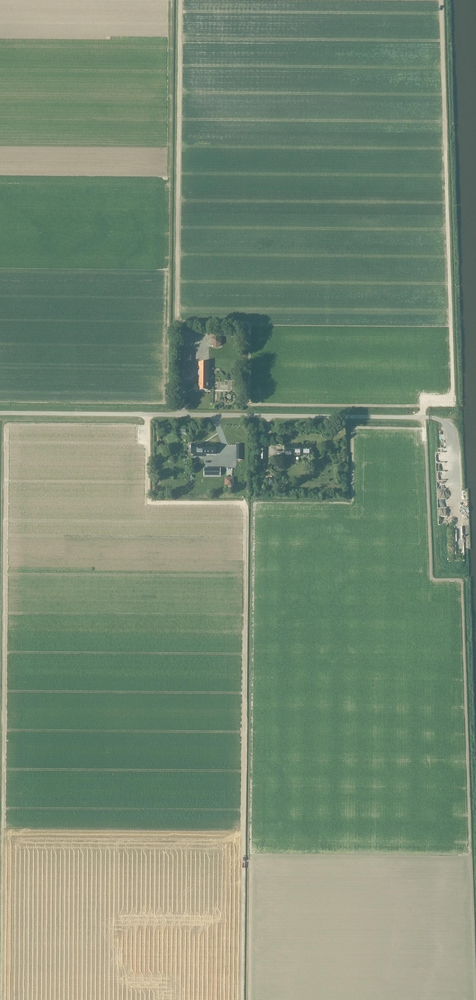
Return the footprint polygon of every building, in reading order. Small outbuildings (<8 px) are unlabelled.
[(217,334),(212,336),(212,342),(217,345),(221,342),(221,336),(217,334)] [(208,390),(209,362),(199,362),(199,371),(198,371),(198,375),(199,375),(198,390),(208,390)] [(216,454),(216,444),(192,444),(192,454),(193,454),(202,454),(216,454)] [(313,455),(313,445),(285,445),(285,455),(313,455)] [(233,487),(234,478),(225,478),(225,487),(233,487)]
